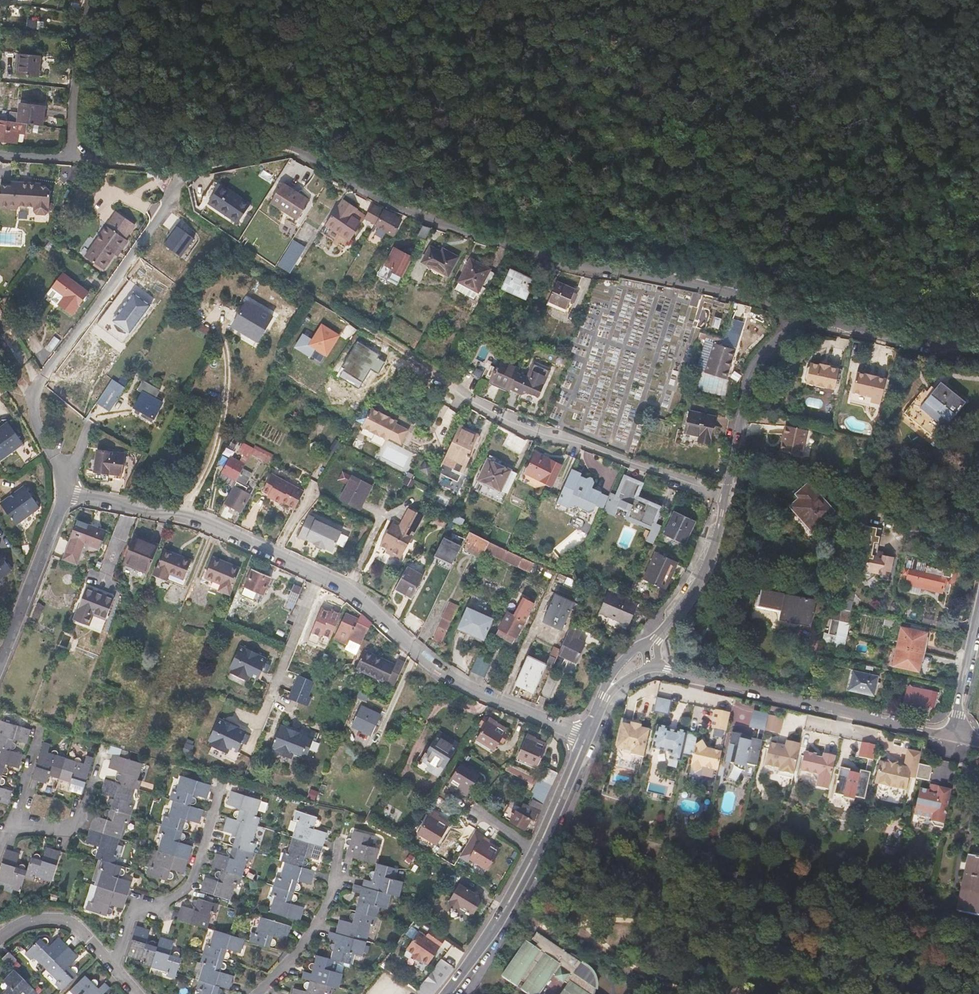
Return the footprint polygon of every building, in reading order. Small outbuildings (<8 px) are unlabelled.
[(76,11),(77,3),(71,2),(69,10),(76,11)] [(35,29),(36,21),(35,21),(27,20),(26,28),(35,29)] [(39,66),(40,55),(18,54),(17,75),(38,77),(39,66)] [(10,111),(8,121),(27,124),(42,126),(44,117),(45,107),(19,103),(18,113),(10,111)] [(17,143),(18,138),(19,133),(25,134),(27,124),(8,121),(5,121),(1,120),(0,120),(0,141),(17,143)] [(164,193),(172,178),(171,175),(170,173),(169,172),(167,171),(157,182),(164,193)] [(29,182),(25,182),(21,182),(11,181),(10,186),(0,186),(0,208),(18,208),(18,205),(34,206),(33,211),(36,214),(45,214),(48,211),(48,207),(49,207),(49,191),(46,186),(40,186),(41,183),(29,182)] [(310,201),(282,183),(270,202),(297,220),(310,201)] [(250,204),(220,184),(207,203),(238,223),(250,204)] [(354,216),(358,210),(342,199),(325,225),(349,242),(362,222),(354,216)] [(366,215),(364,219),(376,225),(384,210),(372,204),(366,215)] [(366,215),(358,210),(354,216),(362,222),(364,219),(366,215)] [(393,236),(402,220),(384,210),(376,225),(376,227),(393,236)] [(135,225),(116,211),(84,256),(103,270),(114,254),(125,239),(135,225)] [(432,228),(423,226),(416,238),(425,240),(432,228)] [(193,239),(177,227),(171,235),(165,243),(181,255),(193,239)] [(118,257),(128,241),(125,239),(114,254),(118,257)] [(301,255),(305,248),(293,242),(278,266),(290,273),(295,265),(301,255)] [(448,276),(458,257),(443,250),(441,253),(430,247),(422,262),(448,276)] [(412,257),(394,248),(385,265),(392,269),(391,271),(402,277),(412,257)] [(298,267),(304,257),(301,255),(295,265),(298,267)] [(484,296),(496,274),(490,271),(490,269),(471,259),(458,282),(459,282),(478,292),(484,296)] [(533,281),(511,270),(503,288),(525,299),(533,281)] [(402,277),(391,271),(388,278),(399,283),(402,277)] [(88,292),(65,274),(52,287),(64,296),(58,305),(72,315),(88,292)] [(150,305),(135,294),(140,287),(129,280),(117,296),(104,314),(130,333),(150,305)] [(478,292),(459,282),(455,289),(474,299),(478,292)] [(578,294),(574,292),(575,290),(557,282),(548,301),(567,310),(570,302),(574,303),(578,294)] [(272,315),(247,301),(232,326),(242,332),(245,328),(260,336),(272,315)] [(196,329),(210,338),(215,331),(201,323),(196,329)] [(327,356),(339,336),(322,325),(313,340),(309,345),(316,349),(327,356)] [(723,339),(701,333),(699,341),(705,343),(705,341),(706,338),(722,343),(723,339)] [(309,345),(313,340),(304,334),(296,347),(311,357),(316,349),(309,345)] [(705,372),(714,343),(705,341),(705,343),(696,370),(705,372)] [(726,379),(735,350),(714,343),(705,372),(704,373),(726,379)] [(517,373),(519,368),(499,360),(495,367),(491,365),(486,377),(490,379),(489,382),(509,391),(510,389),(517,373)] [(538,397),(551,369),(534,361),(527,378),(517,373),(510,389),(522,395),(527,393),(538,397)] [(835,390),(839,370),(830,368),(831,366),(820,364),(819,366),(811,363),(806,384),(835,390)] [(480,381),(485,370),(477,365),(471,376),(480,381)] [(881,404),(887,380),(878,377),(878,376),(866,373),(866,374),(866,375),(857,373),(852,393),(872,397),(871,402),(881,404)] [(725,381),(701,375),(697,390),(722,396),(725,381)] [(110,411),(125,387),(127,388),(130,382),(121,378),(117,382),(111,379),(96,402),(110,411)] [(155,398),(160,390),(142,381),(137,390),(142,393),(134,407),(154,418),(162,402),(155,398)] [(936,439),(949,423),(966,402),(941,382),(925,401),(919,396),(904,414),(936,439)] [(398,422),(372,408),(362,427),(388,441),(389,438),(402,445),(409,431),(396,424),(398,422)] [(709,444),(715,417),(690,411),(685,433),(699,436),(698,441),(709,444)] [(8,423),(0,428),(0,461),(24,444),(8,423)] [(478,435),(459,425),(441,466),(460,475),(478,435)] [(802,456),(808,431),(786,426),(780,452),(802,456)] [(251,454),(254,448),(243,442),(238,451),(244,454),(240,462),(231,457),(222,473),(236,481),(240,473),(243,468),(251,454)] [(272,457),(254,448),(251,454),(269,463),(272,457)] [(121,475),(124,454),(97,450),(94,471),(121,475)] [(562,466),(536,453),(526,473),(552,486),(562,466)] [(507,493),(517,473),(487,459),(477,479),(507,493)] [(243,468),(240,473),(249,478),(252,473),(243,468)] [(601,493),(592,489),(594,483),(593,479),(589,477),(586,479),(580,476),(581,474),(571,470),(557,502),(561,503),(570,507),(576,504),(589,510),(595,508),(601,493)] [(352,477),(342,472),(338,480),(348,486),(352,477)] [(233,487),(236,481),(222,473),(219,478),(233,487)] [(249,478),(240,473),(236,481),(233,487),(224,503),(240,512),(250,495),(245,492),(247,488),(244,486),(249,478)] [(297,488),(272,474),(262,491),(268,495),(267,496),(281,504),(282,502),(288,505),(297,488)] [(371,487),(352,477),(348,486),(341,498),(360,508),(371,487)] [(620,507),(627,489),(631,479),(625,477),(618,496),(611,492),(602,511),(613,516),(617,506),(620,507)] [(637,482),(631,479),(627,489),(633,492),(637,482)] [(824,519),(833,511),(809,484),(796,494),(800,498),(784,513),(810,543),(829,525),(824,519)] [(24,486),(0,503),(0,504),(16,525),(40,508),(24,486)] [(304,492),(297,488),(288,505),(295,509),(304,492)] [(637,506),(642,495),(633,492),(627,489),(620,507),(617,514),(627,519),(628,519),(630,513),(631,512),(633,507),(636,508),(637,506)] [(659,513),(665,500),(643,492),(642,495),(637,506),(659,514),(659,513)] [(659,514),(637,506),(636,508),(634,513),(650,520),(656,522),(659,514)] [(423,517),(408,508),(400,523),(393,520),(380,545),(387,549),(387,554),(397,559),(402,557),(406,549),(411,553),(415,546),(409,543),(423,517)] [(696,521),(674,511),(663,535),(685,544),(696,521)] [(666,516),(659,513),(659,514),(656,522),(662,525),(666,516)] [(627,519),(617,514),(614,521),(624,525),(627,519)] [(333,552),(342,532),(315,520),(316,518),(308,515),(298,537),(305,540),(306,539),(313,543),(313,544),(325,549),(326,548),(333,552)] [(100,551),(107,530),(76,519),(62,558),(61,559),(77,565),(85,545),(100,551)] [(653,544),(662,525),(656,522),(650,520),(642,538),(653,544)] [(454,564),(466,539),(453,532),(452,535),(448,533),(444,542),(442,541),(436,552),(444,556),(443,558),(454,564)] [(485,540),(469,532),(467,538),(476,542),(475,545),(485,550),(489,542),(485,540)] [(874,550),(876,537),(861,534),(859,549),(873,551),(874,550)] [(159,545),(134,535),(122,563),(148,573),(159,545)] [(522,557),(489,542),(485,550),(485,551),(518,566),(522,557)] [(183,579),(191,561),(164,549),(153,574),(168,580),(170,574),(183,579)] [(678,562),(655,551),(643,579),(662,588),(670,571),(673,572),(678,562)] [(12,570),(0,554),(0,579),(12,570)] [(890,572),(893,557),(882,555),(882,557),(873,555),(867,554),(865,562),(861,561),(858,574),(864,575),(867,580),(875,574),(880,575),(879,579),(888,581),(890,572)] [(953,583),(955,582),(955,581),(957,570),(943,567),(943,569),(927,566),(928,561),(907,556),(903,575),(907,576),(905,585),(908,586),(921,589),(943,593),(945,585),(949,586),(950,583),(951,584),(953,583)] [(229,595),(240,568),(213,557),(202,583),(218,589),(218,590),(229,595)] [(412,598),(423,575),(407,566),(395,589),(412,598)] [(550,578),(554,571),(547,568),(544,575),(550,578)] [(263,595),(271,577),(252,569),(244,587),(263,595)] [(666,590),(674,573),(673,572),(670,571),(662,588),(666,590)] [(627,579),(619,575),(614,585),(622,589),(627,579)] [(572,580),(567,577),(564,583),(578,590),(581,584),(581,583),(572,580)] [(560,585),(554,582),(550,591),(555,594),(556,594),(560,585)] [(491,609),(500,592),(480,583),(470,603),(475,605),(473,610),(467,621),(478,626),(479,624),(480,625),(485,615),(488,607),(491,609)] [(296,602),(302,587),(294,584),(288,598),(296,602)] [(851,611),(855,592),(851,591),(853,586),(847,585),(846,589),(842,609),(851,611)] [(102,630),(114,597),(86,586),(74,619),(102,630)] [(921,589),(908,586),(907,591),(920,594),(921,589)] [(810,627),(816,600),(785,594),(761,589),(758,606),(781,611),(779,620),(810,627)] [(638,604),(608,591),(599,612),(629,625),(638,604)] [(563,629),(574,603),(555,594),(543,620),(563,629)] [(452,621),(459,606),(449,601),(442,616),(452,621)] [(328,645),(340,613),(332,610),(331,612),(322,608),(309,639),(318,644),(319,641),(328,645)] [(467,621),(473,610),(467,608),(458,630),(484,640),(494,620),(485,615),(480,625),(479,624),(478,626),(467,621)] [(516,639),(529,615),(517,608),(513,615),(508,612),(498,629),(499,629),(496,635),(512,644),(515,638),(516,639)] [(836,636),(839,621),(842,609),(837,608),(834,620),(832,619),(829,634),(836,636)] [(849,623),(851,611),(842,609),(839,621),(849,623)] [(366,633),(369,628),(357,623),(358,620),(359,619),(345,613),(334,638),(348,645),(350,640),(361,645),(364,639),(366,633)] [(366,617),(362,614),(362,613),(359,619),(358,620),(357,623),(369,628),(372,623),(366,617)] [(442,643),(452,621),(442,616),(438,626),(438,627),(433,639),(442,643)] [(952,630),(954,619),(938,616),(936,627),(952,630)] [(893,627),(894,621),(885,619),(884,625),(893,627)] [(844,647),(849,623),(839,621),(836,636),(834,645),(844,647)] [(578,639),(582,631),(571,626),(558,655),(576,663),(585,642),(578,639)] [(919,672),(927,633),(901,627),(893,666),(919,672)] [(834,645),(836,636),(829,634),(828,634),(824,633),(823,639),(827,646),(834,648),(834,645)] [(364,651),(368,641),(364,639),(361,645),(359,649),(364,651)] [(361,645),(350,640),(348,645),(347,645),(345,649),(356,655),(359,649),(361,645)] [(624,648),(609,641),(607,646),(619,653),(624,648)] [(261,653),(245,645),(244,648),(260,656),(261,653)] [(266,663),(268,659),(260,656),(244,648),(240,646),(229,669),(231,669),(230,671),(249,680),(251,677),(258,680),(262,671),(266,663)] [(395,666),(364,651),(356,667),(395,685),(404,663),(397,660),(395,666)] [(471,670),(476,659),(468,655),(462,668),(470,672),(471,670)] [(485,677),(491,663),(485,661),(486,659),(485,659),(478,655),(476,659),(471,670),(485,677)] [(535,691),(547,664),(527,655),(516,681),(535,691)] [(556,658),(550,656),(547,663),(553,665),(556,658)] [(271,665),(266,663),(262,671),(267,674),(271,665)] [(874,695),(878,677),(853,671),(849,690),(874,695)] [(288,697),(307,704),(316,681),(297,673),(288,697)] [(556,685),(559,678),(549,674),(539,696),(549,700),(556,685)] [(934,708),(938,692),(909,686),(905,702),(929,707),(934,708)] [(370,694),(360,690),(357,698),(366,702),(370,694)] [(668,714),(671,700),(657,697),(654,711),(668,714)] [(381,714),(361,705),(352,726),(371,735),(381,714)] [(768,713),(782,715),(783,708),(769,706),(768,713)] [(726,732),(730,713),(716,710),(712,728),(726,732)] [(765,731),(768,715),(754,711),(750,728),(758,729),(756,740),(751,739),(751,742),(741,740),(742,736),(732,734),(730,745),(729,745),(725,763),(730,764),(730,763),(732,764),(735,767),(737,768),(745,771),(746,764),(757,767),(765,731)] [(495,725),(497,722),(490,717),(489,719),(484,715),(478,725),(483,729),(477,738),(495,749),(500,741),(504,743),(509,734),(495,725)] [(779,734),(783,718),(768,715),(765,731),(779,734)] [(240,725),(223,717),(222,720),(239,728),(240,725)] [(245,733),(246,731),(239,728),(222,720),(219,718),(208,741),(210,742),(209,743),(228,753),(229,749),(236,752),(241,742),(245,733)] [(14,742),(13,742),(14,739),(27,743),(31,730),(0,720),(0,722),(0,748),(10,751),(11,749),(13,749),(15,748),(16,746),(16,744),(14,742)] [(644,758),(650,730),(641,728),(641,725),(631,723),(629,726),(622,724),(618,744),(623,752),(644,758)] [(306,759),(313,740),(317,741),(320,733),(302,726),(300,730),(285,724),(284,726),(281,724),(272,748),(273,748),(272,750),(293,759),(294,755),(306,759)] [(681,761),(687,733),(658,726),(653,748),(671,752),(670,759),(681,761)] [(439,776),(459,744),(439,732),(421,761),(422,761),(434,769),(432,772),(439,776)] [(251,736),(245,733),(241,742),(247,745),(251,736)] [(546,746),(534,741),(536,737),(528,734),(518,757),(538,765),(546,746)] [(495,749),(477,738),(475,742),(492,753),(495,749)] [(718,771),(722,752),(708,749),(707,748),(702,741),(695,745),(691,766),(695,773),(702,769),(702,767),(718,771)] [(770,743),(765,765),(780,769),(779,776),(793,779),(800,744),(786,741),(785,746),(770,743)] [(60,779),(66,757),(58,755),(58,753),(58,752),(57,751),(55,750),(54,750),(53,750),(52,751),(51,753),(48,752),(51,744),(43,742),(32,779),(47,783),(49,775),(60,779)] [(865,800),(877,746),(862,742),(858,757),(868,759),(865,772),(860,771),(859,774),(850,772),(850,770),(840,768),(834,794),(843,796),(843,799),(844,800),(846,803),(850,804),(853,802),(854,802),(855,798),(865,800)] [(2,775),(3,774),(5,774),(6,774),(7,772),(8,771),(8,769),(7,767),(5,766),(6,764),(19,768),(23,755),(10,751),(0,748),(0,775),(2,775)] [(919,764),(921,753),(907,750),(904,767),(911,768),(910,777),(916,778),(919,764)] [(829,790),(836,756),(823,754),(822,758),(816,756),(817,755),(805,752),(801,771),(818,775),(816,787),(829,790)] [(138,778),(143,763),(112,753),(108,767),(121,772),(121,774),(119,773),(118,773),(116,775),(115,777),(116,779),(119,780),(118,783),(136,788),(139,789),(142,780),(138,778)] [(82,794),(94,757),(87,755),(84,763),(81,762),(81,761),(81,759),(79,757),(78,757),(77,757),(76,758),(75,760),(66,757),(60,779),(70,783),(68,789),(82,794)] [(906,791),(911,768),(904,767),(897,765),(887,763),(879,762),(875,784),(878,785),(878,788),(880,792),(885,793),(888,791),(889,787),(906,791)] [(450,781),(461,788),(459,792),(466,796),(479,775),(461,764),(450,781)] [(543,804),(552,785),(541,780),(509,764),(505,769),(535,785),(537,786),(534,793),(531,798),(532,799),(529,806),(523,804),(521,808),(516,805),(511,812),(514,814),(510,820),(525,830),(531,820),(535,821),(537,813),(539,814),(543,804)] [(929,781),(932,767),(919,764),(916,778),(929,781)] [(552,785),(558,773),(547,768),(541,780),(552,785)] [(211,785),(181,776),(176,791),(172,790),(169,799),(173,800),(191,806),(191,804),(193,804),(194,804),(196,803),(197,801),(197,800),(196,798),(193,797),(194,795),(207,799),(211,785)] [(131,803),(136,788),(118,783),(105,778),(101,792),(114,797),(113,798),(111,798),(110,798),(108,800),(108,803),(110,805),(111,806),(111,808),(132,814),(135,805),(131,803)] [(937,794),(938,788),(938,786),(930,784),(929,790),(929,793),(937,794)] [(8,804),(12,791),(0,787),(0,802),(8,804)] [(943,828),(951,790),(938,788),(937,794),(929,793),(929,790),(919,788),(914,815),(931,819),(931,822),(932,822),(934,826),(943,828)] [(257,816),(262,800),(232,790),(228,804),(241,808),(240,810),(238,809),(237,810),(235,812),(235,813),(235,815),(238,817),(237,820),(258,826),(261,817),(257,816)] [(199,824),(204,810),(191,806),(173,800),(168,816),(164,815),(162,824),(183,831),(183,829),(186,829),(187,829),(188,826),(188,824),(187,823),(185,822),(186,820),(199,824)] [(120,838),(125,822),(129,823),(132,814),(111,808),(110,809),(108,809),(107,809),(106,810),(105,812),(105,814),(106,815),(106,816),(108,816),(107,819),(94,815),(89,829),(120,838)] [(371,823),(376,813),(371,810),(366,820),(371,823)] [(448,825),(437,818),(439,814),(432,810),(420,830),(437,841),(448,825)] [(320,825),(320,823),(319,821),(317,820),(317,818),(296,811),(293,821),(297,822),(292,837),(323,847),(327,833),(314,829),(315,827),(317,827),(319,826),(320,825)] [(258,826),(237,820),(228,817),(224,830),(237,834),(236,836),(233,836),(231,838),(230,840),(231,841),(232,843),(234,843),(233,846),(254,853),(257,844),(253,842),(258,826)] [(186,836),(185,834),(184,834),(182,833),(183,831),(162,824),(159,834),(163,835),(158,850),(188,860),(193,846),(180,842),(180,840),(183,840),(184,839),(185,839),(186,836)] [(115,854),(120,838),(89,829),(85,842),(99,846),(98,849),(96,849),(95,849),(93,850),(93,851),(92,852),(93,855),(94,856),(96,856),(95,858),(99,859),(117,864),(119,856),(115,854)] [(376,864),(380,849),(372,847),(375,836),(353,830),(351,838),(349,838),(348,839),(346,840),(346,841),(346,845),(349,846),(348,848),(347,848),(345,856),(346,856),(353,858),(376,864)] [(499,851),(488,844),(490,840),(483,836),(470,857),(488,868),(499,851)] [(318,861),(323,847),(292,837),(288,853),(284,852),(281,861),(285,862),(302,867),(303,866),(305,866),(307,865),(308,864),(308,863),(308,861),(307,860),(305,859),(306,857),(318,861)] [(243,876),(247,860),(251,861),(254,853),(233,846),(232,848),(229,848),(228,849),(227,851),(227,852),(228,854),(230,855),(229,857),(216,853),(212,867),(221,870),(243,876)] [(52,881),(61,851),(47,847),(43,860),(40,859),(41,856),(40,855),(40,854),(37,853),(35,854),(33,857),(32,856),(27,870),(25,877),(34,880),(36,876),(52,881)] [(27,870),(26,869),(26,866),(24,864),(23,864),(20,864),(19,865),(19,867),(16,866),(20,853),(6,849),(0,868),(0,880),(13,884),(12,888),(21,891),(25,877),(27,870)] [(184,874),(188,860),(158,850),(153,866),(149,865),(146,875),(168,881),(168,879),(170,879),(171,879),(173,877),(174,876),(173,874),(173,873),(171,872),(171,870),(184,874)] [(978,911),(978,857),(969,855),(967,865),(971,866),(969,875),(965,874),(963,884),(967,885),(963,903),(959,902),(957,911),(978,916),(978,911)] [(351,865),(353,858),(346,856),(344,863),(351,865)] [(125,873),(125,871),(125,870),(124,869),(121,868),(122,866),(117,864),(99,859),(92,880),(96,881),(95,885),(128,895),(132,881),(119,877),(120,875),(122,875),(123,875),(124,874),(125,873)] [(297,883),(298,881),(311,885),(315,871),(302,867),(285,862),(280,877),(276,876),(273,885),(295,892),(295,890),(297,890),(299,890),(301,887),(301,886),(300,884),(297,883)] [(395,879),(398,869),(377,864),(375,871),(374,871),(371,872),(370,873),(370,874),(370,876),(371,878),(373,879),(372,881),(364,879),(362,886),(392,894),(400,896),(403,882),(395,879)] [(240,885),(243,876),(221,870),(221,872),(219,872),(217,873),(216,874),(215,876),(216,878),(218,879),(218,881),(205,877),(200,891),(231,901),(236,883),(240,885)] [(461,876),(454,872),(450,878),(457,882),(461,876)] [(123,909),(128,895),(95,885),(91,884),(83,909),(107,916),(107,914),(109,914),(111,914),(112,913),(113,911),(113,910),(113,909),(110,907),(110,905),(123,909)] [(388,909),(392,894),(362,886),(355,884),(353,891),(361,893),(360,896),(358,895),(357,896),(356,897),(355,899),(355,900),(356,902),(357,903),(358,904),(356,912),(377,917),(380,907),(388,909)] [(479,896),(459,884),(449,901),(452,909),(460,908),(473,915),(481,902),(479,896)] [(304,907),(291,904),(292,901),(294,902),(296,901),(297,900),(297,898),(297,896),(295,895),(294,894),(295,892),(273,885),(271,895),(275,896),(270,912),(300,921),(304,907)] [(219,905),(209,902),(198,899),(197,900),(195,900),(193,901),(192,902),(192,903),(192,905),(193,906),(193,907),(195,907),(194,909),(181,905),(177,919),(207,929),(212,913),(216,914),(219,905)] [(375,926),(377,917),(356,912),(356,913),(353,913),(351,913),(351,915),(350,916),(350,918),(352,920),(353,920),(353,922),(340,919),(336,933),(367,941),(371,925),(375,926)] [(286,941),(291,927),(260,918),(255,933),(251,932),(249,941),(258,944),(270,948),(270,946),(272,946),(273,946),(275,945),(276,942),(275,940),(273,939),(273,937),(286,941)] [(428,964),(445,940),(415,919),(411,925),(419,931),(406,949),(413,954),(411,955),(420,962),(421,961),(422,960),(428,964)] [(151,967),(158,947),(156,946),(156,944),(155,942),(153,941),(151,941),(150,942),(149,944),(146,943),(150,930),(137,925),(127,956),(143,961),(142,965),(151,968),(151,967)] [(240,954),(245,940),(214,930),(209,946),(205,945),(203,954),(224,960),(224,959),(227,959),(229,957),(230,956),(229,954),(228,952),(227,952),(227,950),(240,954)] [(363,956),(367,941),(336,933),(329,931),(328,939),(336,941),(335,943),(332,943),(331,944),(330,946),(330,947),(330,949),(331,950),(333,951),(331,959),(351,964),(352,965),(355,954),(363,956)] [(590,969),(588,967),(583,962),(582,963),(580,962),(579,959),(578,957),(575,955),(572,954),(571,953),(570,955),(537,933),(532,940),(538,944),(535,948),(526,941),(501,977),(517,987),(521,981),(524,977),(527,980),(525,983),(521,990),(527,993),(540,993),(553,975),(555,976),(554,978),(563,984),(565,982),(568,984),(573,990),(574,991),(575,992),(576,992),(578,993),(579,993),(581,993),(594,993),(595,992),(595,986),(595,981),(593,976),(591,971),(590,969)] [(158,947),(151,967),(167,972),(166,976),(175,979),(182,958),(180,957),(180,954),(178,952),(175,952),(174,953),(173,955),(170,954),(174,941),(161,936),(158,947)] [(46,969),(68,947),(58,937),(49,946),(47,944),(48,943),(48,942),(48,939),(45,938),(44,938),(42,939),(40,938),(25,954),(31,960),(34,957),(46,969)] [(69,966),(78,956),(68,947),(46,969),(58,981),(56,984),(62,990),(77,974),(76,973),(77,972),(77,971),(77,969),(76,967),(74,966),(73,966),(71,968),(69,966)] [(17,959),(9,951),(3,957),(11,965),(17,959)] [(224,962),(223,962),(224,960),(203,954),(200,963),(204,964),(199,980),(220,986),(230,989),(234,975),(221,971),(221,969),(224,969),(225,969),(226,967),(227,966),(227,965),(226,964),(224,962)] [(339,988),(345,967),(350,968),(351,964),(331,959),(317,955),(314,963),(312,963),(310,964),(309,966),(309,969),(310,970),(312,971),(312,973),(304,971),(302,978),(310,980),(331,986),(339,988)] [(441,959),(416,992),(420,993),(435,993),(454,969),(441,959)] [(199,980),(204,964),(200,963),(197,962),(194,971),(197,972),(195,979),(199,980)] [(15,969),(4,980),(9,985),(1,993),(2,993),(40,993),(15,969)] [(111,987),(106,982),(100,987),(98,986),(99,983),(98,980),(96,979),(94,979),(92,980),(86,974),(70,990),(74,993),(104,993),(111,987)] [(222,993),(222,992),(221,990),(219,988),(220,986),(199,980),(196,989),(200,990),(199,993),(222,993)] [(325,993),(327,993),(329,993),(331,986),(310,980),(309,983),(307,982),(306,983),(305,984),(304,985),(305,988),(306,989),(307,990),(307,992),(294,988),(292,993),(325,993)] [(581,993),(579,993),(578,993),(576,992),(575,992),(574,991),(573,990),(568,984),(561,993),(581,993)]
